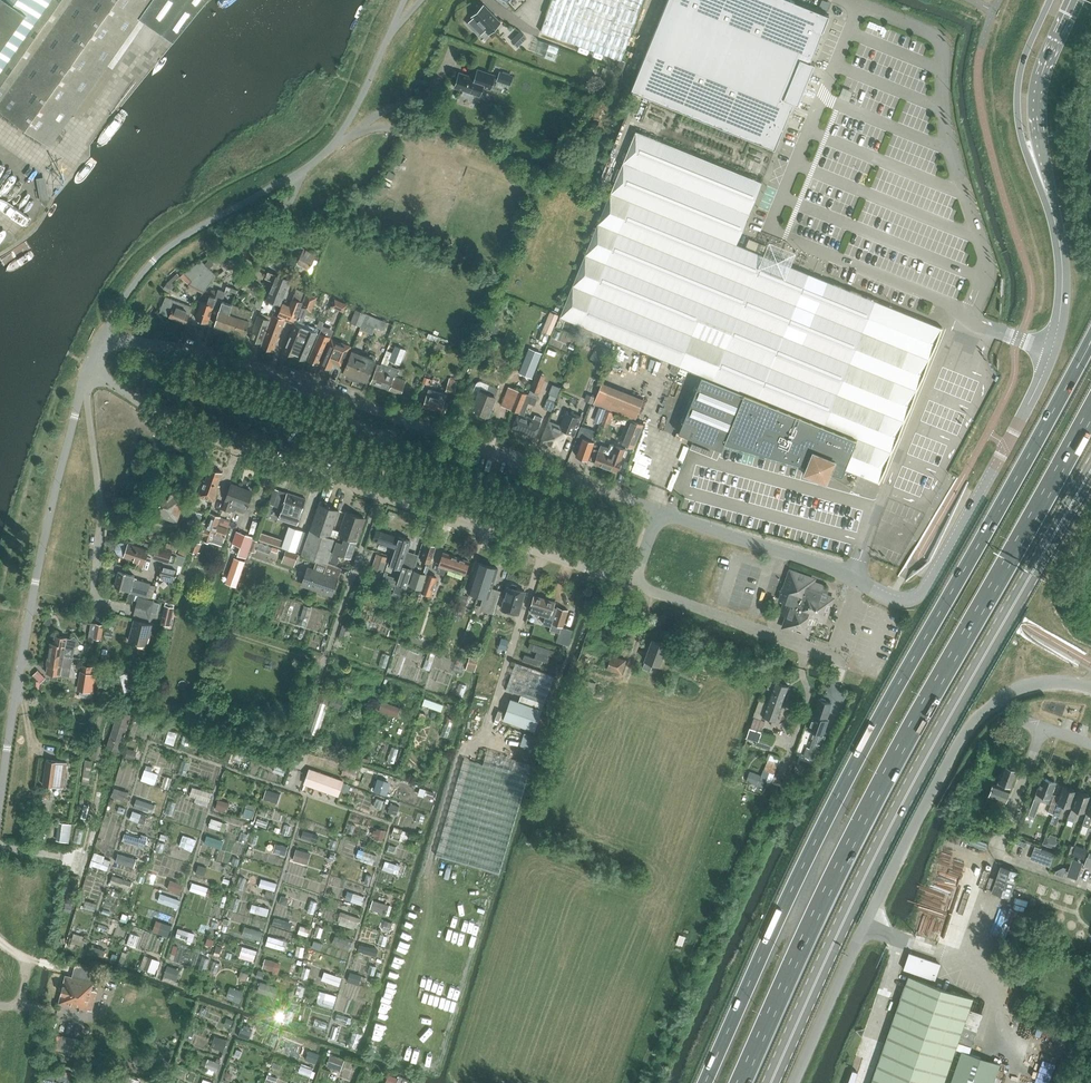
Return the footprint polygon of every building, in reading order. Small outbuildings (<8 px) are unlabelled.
[(50,145),(140,18),(173,42),(207,0),(0,0),(0,110),(50,145)] [(541,31),(622,60),(644,0),(552,0),(541,31)] [(794,102),(798,104),(815,63),(810,61),(829,15),(793,0),(667,0),(640,67),(631,90),(775,148),(794,102)] [(501,23),(484,5),(472,16),(474,18),(468,23),(480,35),(485,30),(489,34),(501,23)] [(521,32),(515,38),(521,43),(527,38),(521,32)] [(478,69),(475,78),(460,72),(455,87),(464,90),(463,95),(472,98),(474,93),(480,95),(483,86),(490,89),(495,75),(478,69)] [(500,72),(497,81),(510,85),(513,76),(500,72)] [(611,192),(740,243),(765,180),(636,128),(611,192)] [(611,192),(560,317),(702,375),(679,433),(722,450),(723,447),(725,443),(727,443),(806,465),(804,470),(803,472),(805,473),(813,477),(816,478),(825,481),(827,482),(828,480),(830,475),(853,488),(858,474),(879,483),(904,420),(929,359),(942,327),(790,265),(763,254),(737,244),(611,192)] [(224,269),(225,270),(239,262),(235,254),(232,250),(228,243),(214,252),(220,263),(224,269)] [(312,271),(317,261),(314,259),(316,256),(304,250),(301,255),(299,253),(297,256),(300,258),(297,263),(295,268),(309,276),(312,271)] [(270,256),(268,260),(266,264),(280,271),(283,263),(270,256)] [(205,265),(201,261),(203,260),(202,259),(185,273),(184,272),(184,273),(192,280),(190,284),(203,291),(204,291),(216,275),(209,268),(214,263),(210,260),(206,263),(207,264),(205,265)] [(244,271),(243,269),(242,268),(239,262),(229,270),(235,277),(236,278),(227,285),(227,286),(238,291),(251,278),(244,271)] [(167,283),(171,285),(180,277),(181,276),(177,273),(167,282),(167,283)] [(291,279),(278,274),(277,274),(267,298),(275,302),(281,304),(290,280),(290,279),(291,279)] [(300,307),(306,292),(297,288),(291,303),(290,307),(283,304),(278,316),(274,314),(262,346),(273,350),(285,319),(294,323),(300,307)] [(225,292),(218,290),(218,289),(217,293),(215,297),(216,298),(215,300),(220,301),(221,297),(223,298),(225,292)] [(317,333),(306,328),(306,326),(312,311),(311,311),(314,306),(317,297),(314,296),(307,293),(301,308),(300,307),(294,323),(294,324),(284,351),(305,359),(317,333)] [(254,307),(257,307),(261,309),(264,297),(258,295),(254,307)] [(208,322),(215,300),(216,298),(215,297),(210,296),(207,304),(201,302),(196,318),(198,319),(199,321),(203,322),(204,321),(208,322)] [(186,323),(192,307),(165,297),(160,313),(169,317),(186,323)] [(346,304),(335,299),(332,306),(344,311),(346,304)] [(252,314),(252,311),(222,301),(219,312),(215,324),(246,334),(251,317),(252,314)] [(364,317),(366,313),(356,309),(351,322),(361,326),(364,317)] [(543,331),(550,334),(551,334),(559,315),(550,312),(543,331)] [(250,338),(262,342),(270,320),(258,315),(250,338)] [(379,319),(371,315),(369,319),(367,324),(375,327),(379,319)] [(379,319),(375,327),(384,330),(387,323),(387,322),(379,319)] [(332,332),(323,328),(322,328),(320,333),(308,360),(318,364),(330,337),(332,332)] [(438,336),(429,333),(427,337),(428,338),(436,341),(438,336)] [(331,369),(342,343),(332,339),(320,364),(331,369)] [(606,359),(610,350),(597,344),(595,348),(593,354),(606,359)] [(396,345),(390,360),(400,365),(406,350),(396,345)] [(532,377),(542,353),(529,348),(520,372),(532,377)] [(377,357),(371,354),(369,357),(364,355),(352,351),(343,372),(347,374),(346,377),(354,380),(362,383),(363,380),(367,381),(377,357)] [(406,380),(395,376),(396,376),(398,370),(386,365),(386,367),(378,364),(370,383),(401,394),(406,380)] [(446,391),(454,394),(458,381),(450,378),(446,391)] [(534,391),(539,393),(543,381),(535,378),(531,389),(534,391)] [(490,385),(481,381),(479,381),(476,383),(473,392),(473,395),(475,396),(477,398),(473,409),(488,415),(496,396),(495,396),(499,388),(490,385)] [(520,413),(527,393),(509,387),(501,406),(520,413)] [(441,412),(447,395),(429,389),(423,406),(441,412)] [(518,413),(514,423),(512,429),(535,437),(543,417),(535,415),(534,419),(524,415),(529,403),(535,405),(538,398),(537,397),(539,393),(534,391),(531,389),(529,394),(528,393),(527,393),(520,413),(520,414),(518,413)] [(551,394),(550,394),(548,398),(544,408),(552,411),(558,397),(551,394)] [(586,400),(592,403),(595,397),(589,394),(586,400)] [(582,417),(566,410),(564,413),(566,414),(560,427),(550,423),(543,440),(544,441),(543,443),(549,446),(550,443),(560,448),(566,433),(574,436),(582,417)] [(612,416),(609,413),(605,418),(608,420),(610,422),(614,418),(612,416)] [(626,445),(634,448),(643,424),(632,420),(623,442),(622,444),(626,445)] [(595,430),(581,426),(578,436),(582,438),(576,455),(577,456),(578,457),(582,459),(584,458),(588,459),(594,441),(591,440),(595,430)] [(607,454),(599,451),(599,450),(594,448),(590,459),(595,461),(594,463),(604,467),(608,468),(617,471),(625,449),(611,444),(607,454)] [(214,501),(217,492),(215,491),(218,484),(222,472),(210,468),(206,480),(204,479),(198,496),(203,497),(203,496),(213,500),(213,501),(214,501)] [(238,488),(239,486),(232,483),(225,500),(226,501),(223,509),(228,511),(229,508),(231,503),(237,505),(236,507),(236,508),(237,510),(243,512),(246,511),(252,492),(243,489),(242,490),(238,488)] [(146,511),(176,523),(186,497),(155,486),(146,511)] [(287,493),(279,490),(274,505),(281,508),(283,507),(279,518),(289,522),(290,519),(298,522),(306,499),(287,492),(287,493)] [(319,504),(302,554),(327,563),(336,540),(327,537),(333,529),(339,510),(319,504)] [(194,510),(191,509),(188,516),(191,517),(199,520),(201,515),(201,513),(194,510)] [(340,534),(357,540),(365,518),(347,512),(340,534)] [(228,528),(218,525),(220,518),(220,517),(212,514),(211,514),(208,524),(207,527),(201,525),(201,527),(198,534),(196,533),(189,550),(194,552),(193,555),(198,557),(200,552),(198,552),(198,551),(201,543),(202,539),(203,539),(205,535),(223,542),(224,542),(228,528)] [(230,521),(220,518),(218,525),(228,528),(230,521)] [(299,542),(302,531),(289,526),(282,546),(296,551),(299,542)] [(403,563),(411,541),(399,537),(397,542),(393,541),(396,535),(376,529),(373,540),(395,547),(394,552),(392,559),(403,563)] [(254,537),(252,536),(245,534),(237,531),(232,544),(240,547),(237,555),(240,556),(239,560),(245,562),(254,537)] [(341,554),(351,558),(357,542),(345,538),(345,537),(343,541),(337,539),(339,535),(333,552),(330,561),(337,564),(341,554)] [(188,550),(191,543),(183,540),(178,554),(185,556),(188,550)] [(117,544),(116,549),(118,553),(124,555),(124,557),(138,561),(137,567),(143,569),(149,550),(128,543),(128,545),(121,542),(117,544)] [(427,567),(429,568),(436,546),(426,543),(421,560),(428,562),(427,567)] [(179,564),(182,565),(185,556),(178,554),(176,552),(173,551),(157,546),(153,557),(163,560),(169,562),(179,564)] [(377,554),(375,560),(378,561),(376,567),(383,570),(388,557),(377,553),(377,554)] [(446,568),(465,574),(470,561),(444,553),(437,572),(444,574),(446,568)] [(177,569),(179,564),(169,562),(163,560),(159,576),(159,577),(175,580),(176,575),(177,575),(177,573),(178,569),(177,569)] [(317,561),(314,570),(338,578),(341,568),(328,563),(327,565),(317,561)] [(478,562),(477,562),(468,591),(479,595),(488,565),(478,562)] [(413,569),(403,565),(397,583),(407,587),(413,569)] [(498,568),(488,565),(479,595),(484,597),(482,603),(486,604),(484,611),(493,614),(500,592),(496,591),(492,590),(498,568)] [(314,570),(308,568),(302,584),(332,595),(338,578),(314,570)] [(916,571),(915,570),(913,571),(907,579),(905,580),(907,581),(921,569),(919,568),(916,571)] [(426,574),(414,570),(409,585),(422,589),(426,574)] [(130,592),(135,593),(147,597),(152,598),(154,592),(156,585),(150,584),(151,583),(134,579),(135,575),(119,571),(115,586),(120,588),(120,589),(121,589),(121,588),(130,590),(131,591),(130,592)] [(782,613),(788,615),(784,627),(807,635),(811,623),(817,625),(819,620),(825,622),(831,603),(831,602),(829,597),(828,597),(827,596),(829,591),(823,589),(824,586),(813,582),(814,579),(791,571),(785,588),(783,587),(781,594),(782,594),(780,600),(786,602),(782,613)] [(437,578),(428,575),(422,592),(431,595),(437,578)] [(385,592),(393,595),(403,599),(406,589),(396,585),(388,583),(385,592)] [(502,609),(519,614),(525,591),(517,589),(518,587),(516,585),(512,584),(510,585),(510,587),(508,586),(502,609)] [(468,596),(462,594),(458,605),(465,607),(467,601),(466,601),(468,596)] [(552,624),(561,627),(563,627),(564,623),(568,610),(557,607),(557,608),(554,607),(555,602),(534,595),(529,611),(546,616),(543,623),(551,626),(552,624)] [(134,615),(150,618),(154,601),(139,597),(134,615)] [(174,604),(173,604),(172,604),(166,602),(161,624),(170,626),(174,604)] [(135,620),(129,641),(146,645),(152,625),(135,620)] [(94,638),(101,639),(103,625),(96,624),(94,638)] [(560,633),(557,642),(569,646),(574,630),(573,630),(563,627),(561,627),(560,633)] [(70,676),(73,657),(73,656),(74,651),(74,647),(75,646),(80,643),(74,636),(69,640),(67,639),(67,637),(55,635),(54,643),(50,642),(48,653),(47,664),(48,664),(47,672),(70,676)] [(644,660),(645,660),(642,667),(650,670),(653,663),(660,665),(668,645),(651,639),(644,660)] [(611,654),(606,668),(621,673),(626,659),(611,654)] [(470,658),(468,664),(466,669),(475,672),(476,667),(478,661),(470,658)] [(506,689),(544,703),(554,676),(516,662),(506,689)] [(82,678),(80,690),(93,692),(94,692),(96,674),(95,674),(92,673),(93,667),(91,666),(85,665),(84,665),(83,672),(82,678)] [(114,677),(118,693),(131,689),(127,673),(125,674),(124,670),(119,672),(120,675),(114,677)] [(763,715),(776,720),(788,686),(775,681),(775,682),(770,680),(768,688),(772,690),(768,702),(763,715)] [(510,698),(503,719),(535,730),(542,709),(510,698)] [(820,699),(819,698),(808,728),(821,733),(823,734),(829,719),(826,718),(832,703),(831,703),(828,702),(826,701),(826,700),(822,698),(820,699)] [(760,700),(754,716),(762,719),(763,715),(768,702),(760,700)] [(165,703),(161,714),(167,716),(168,713),(175,716),(177,711),(169,709),(171,705),(165,703)] [(117,715),(107,747),(118,751),(129,719),(130,715),(118,711),(117,715)] [(758,740),(758,741),(762,731),(750,728),(747,737),(758,740)] [(104,745),(95,743),(92,757),(101,759),(104,745)] [(817,752),(808,748),(805,757),(814,760),(817,752)] [(464,759),(436,855),(500,874),(528,777),(525,776),(464,759)] [(47,760),(43,785),(63,787),(67,763),(47,760)] [(989,796),(1006,802),(1017,770),(1012,768),(1011,766),(1008,765),(1006,766),(1004,765),(997,785),(993,784),(989,796)] [(342,774),(355,778),(358,770),(345,766),(342,774)] [(308,774),(305,783),(335,794),(340,780),(309,769),(308,774)] [(1031,808),(1037,810),(1043,794),(1050,797),(1056,782),(1042,777),(1031,808)] [(1063,786),(1058,801),(1054,813),(1054,814),(1059,816),(1063,804),(1070,807),(1075,791),(1074,790),(1074,788),(1070,787),(1068,788),(1063,786)] [(1088,794),(1084,792),(1083,793),(1078,792),(1068,819),(1073,821),(1078,810),(1084,812),(1090,796),(1089,795),(1088,794)] [(1054,813),(1058,801),(1054,799),(1050,811),(1054,813)] [(1082,824),(1088,827),(1090,819),(1090,800),(1082,824)] [(59,830),(57,839),(68,841),(71,823),(62,822),(61,831),(59,830)] [(1049,837),(1046,836),(1043,844),(1056,848),(1059,841),(1056,840),(1057,837),(1050,834),(1049,837)] [(1069,844),(1066,852),(1071,854),(1074,846),(1069,844)] [(1001,865),(992,892),(1009,898),(1018,871),(1001,865)] [(909,953),(904,969),(935,980),(940,964),(909,953)] [(75,962),(73,973),(89,978),(91,978),(92,974),(94,967),(76,962),(75,962)] [(88,1009),(93,990),(92,990),(93,982),(80,978),(80,979),(72,977),(66,975),(59,1003),(88,1010),(88,1009)] [(871,1082),(944,1082),(958,1042),(971,1046),(983,1014),(970,1009),(973,998),(909,976),(871,1082)] [(134,1007),(137,999),(138,998),(125,993),(122,1001),(122,1003),(134,1007)] [(183,1004),(164,999),(162,1006),(181,1011),(183,1004)] [(1000,1063),(961,1050),(950,1082),(993,1082),(1000,1063)]
